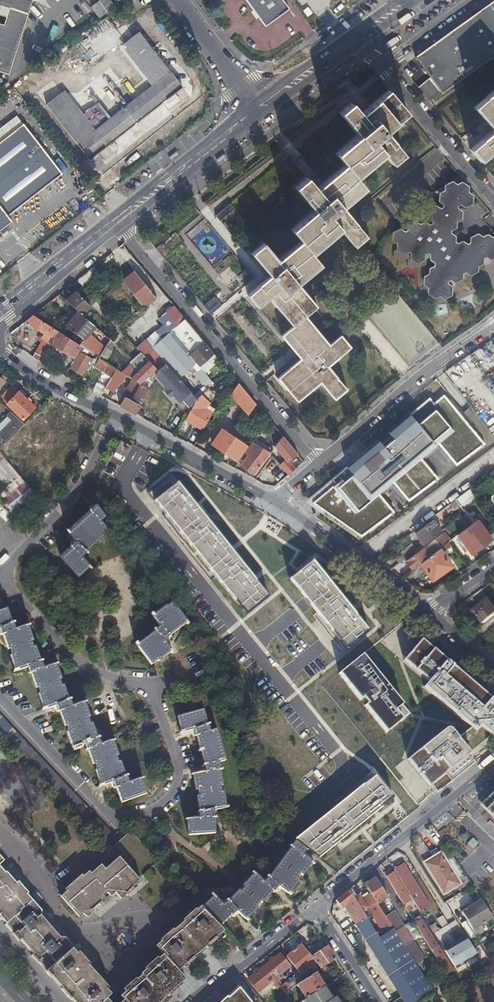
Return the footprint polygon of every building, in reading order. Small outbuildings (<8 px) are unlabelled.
[(7,75),(32,0),(0,0),(0,72),(7,75)] [(265,27),(289,9),(283,0),(245,0),(265,27)] [(430,78),(440,92),(442,91),(444,93),(493,57),(493,0),(421,53),(423,56),(419,59),(432,76),(430,78)] [(47,106),(78,145),(90,161),(185,89),(172,73),(142,34),(125,46),(156,85),(94,133),(63,93),(47,106)] [(440,92),(430,78),(419,84),(430,99),(440,92)] [(359,133),(337,152),(355,175),(385,150),(394,161),(404,153),(386,130),(408,112),(389,89),(362,113),(352,102),(340,112),(359,133)] [(475,106),(493,128),(493,90),(475,106)] [(2,234),(6,231),(4,229),(13,222),(9,217),(63,175),(23,124),(22,125),(17,119),(0,131),(0,232),(2,234)] [(472,148),(482,159),(493,150),(493,151),(493,129),(472,148)] [(289,154),(282,160),(292,171),(298,165),(289,154)] [(268,297),(293,326),(281,335),(301,358),(278,377),(296,400),(320,380),(334,398),(346,388),(327,366),(350,346),(341,335),(329,344),(305,316),(317,306),(298,283),(321,264),(312,253),(341,228),(355,246),(367,236),(343,206),(365,188),(355,175),(345,164),(317,188),(307,176),(296,186),(315,209),(291,228),(301,240),(278,260),(264,242),(250,253),(269,276),(247,295),(257,307),(268,297)] [(430,252),(432,253),(432,255),(431,259),(436,263),(436,268),(431,271),(430,276),(425,279),(425,281),(425,285),(429,288),(429,293),(434,296),(436,295),(439,294),(443,297),(449,294),(449,288),(455,286),(455,284),(455,280),(460,278),(460,273),(462,272),(465,270),(469,273),(475,271),(475,266),(480,263),(485,266),(490,263),(490,258),(493,256),(493,240),(492,241),(487,238),(482,241),(478,237),(473,240),(472,245),(467,248),(462,245),(457,247),(452,244),(453,238),(448,235),(449,230),(454,227),(454,221),(459,219),(459,213),(455,210),(455,204),(460,202),(465,205),(470,203),(470,197),(466,194),(466,188),(462,185),(457,187),(452,184),(447,187),(447,192),(441,195),(441,201),(445,204),(445,209),(440,212),(435,209),(430,211),(430,217),(434,220),(434,225),(429,228),(424,225),(420,227),(414,224),(410,226),(409,232),(404,234),(399,231),(394,234),(394,239),(399,243),(398,247),(397,248),(393,250),(392,256),(397,260),(402,257),(407,260),(406,266),(411,269),(414,268),(417,266),(417,261),(422,258),(423,252),(427,250),(430,252)] [(231,202),(216,215),(221,220),(235,208),(231,202)] [(175,231),(155,248),(163,258),(183,241),(175,231)] [(141,304),(146,304),(155,297),(130,266),(123,272),(127,276),(124,278),(124,283),(127,286),(131,287),(137,294),(137,300),(141,304)] [(94,277),(88,270),(76,280),(82,286),(82,287),(94,277)] [(82,286),(80,288),(92,301),(94,299),(82,287),(82,286)] [(80,288),(76,292),(88,305),(92,301),(80,288)] [(81,314),(89,306),(88,305),(76,292),(75,292),(65,301),(77,311),(81,314)] [(214,296),(203,305),(210,314),(221,305),(214,296)] [(188,355),(204,341),(185,319),(173,305),(161,316),(166,322),(173,330),(161,340),(155,333),(146,341),(165,363),(179,378),(193,365),(186,357),(188,355)] [(85,340),(82,346),(99,357),(110,340),(110,339),(81,314),(77,311),(65,327),(85,340)] [(40,361),(50,344),(57,331),(32,315),(23,323),(32,328),(33,326),(44,333),(41,338),(43,339),(33,357),(40,361)] [(57,331),(50,344),(68,355),(74,359),(79,352),(82,346),(57,331)] [(110,340),(99,357),(99,358),(106,362),(113,352),(114,344),(110,340)] [(146,341),(137,349),(142,354),(149,361),(157,370),(165,363),(146,341)] [(204,341),(188,355),(199,367),(214,354),(204,341)] [(92,359),(79,352),(74,359),(71,365),(70,368),(83,375),(92,359)] [(157,370),(149,361),(142,354),(122,372),(123,373),(132,378),(140,383),(146,377),(152,382),(155,376),(157,370)] [(214,354),(199,367),(200,369),(203,372),(218,359),(214,354)] [(74,359),(68,355),(64,361),(71,365),(74,359)] [(115,368),(106,362),(99,358),(94,366),(111,376),(115,368)] [(165,363),(157,370),(155,376),(166,388),(171,393),(179,402),(182,399),(191,409),(197,399),(179,378),(165,363)] [(109,379),(105,386),(113,391),(123,373),(122,372),(115,368),(111,376),(109,379)] [(203,372),(200,369),(194,374),(201,382),(201,383),(207,389),(208,388),(213,383),(203,372)] [(102,375),(92,391),(100,396),(105,386),(109,379),(102,375)] [(140,383),(132,378),(127,388),(129,389),(120,406),(135,415),(137,411),(149,389),(140,383)] [(249,412),(255,403),(238,383),(232,392),(249,412)] [(35,408),(19,392),(13,386),(1,399),(6,404),(23,421),(35,408)] [(208,388),(207,389),(197,399),(191,409),(179,431),(186,435),(192,424),(202,430),(214,409),(205,404),(207,402),(206,402),(213,396),(210,393),(211,392),(208,388)] [(336,483),(314,501),(359,537),(392,513),(378,493),(391,482),(406,502),(437,480),(420,457),(437,444),(454,466),(483,445),(444,393),(434,401),(430,395),(394,425),(398,429),(382,442),(379,438),(332,478),(336,483)] [(24,424),(10,412),(0,422),(0,449),(24,424)] [(235,440),(221,431),(212,445),(236,461),(245,447),(238,441),(239,440),(236,438),(235,440)] [(291,459),(297,454),(283,436),(277,444),(291,459)] [(269,455),(252,442),(246,450),(249,453),(240,464),(255,475),(269,455)] [(0,454),(0,479),(7,487),(30,514),(41,503),(0,454)] [(280,465),(289,475),(290,473),(296,469),(287,459),(280,465)] [(186,540),(245,616),(267,598),(202,517),(204,515),(171,474),(148,493),(162,512),(165,515),(163,517),(184,542),(186,540)] [(30,514),(7,487),(0,493),(0,496),(7,503),(3,506),(11,516),(19,524),(30,514)] [(454,509),(459,505),(455,499),(450,504),(454,509)] [(89,507),(89,508),(90,510),(67,530),(65,528),(65,529),(75,541),(71,544),(70,543),(69,544),(71,546),(59,556),(76,575),(88,565),(89,567),(90,566),(80,555),(84,551),(85,552),(86,552),(84,550),(107,530),(109,532),(110,531),(99,519),(104,515),(96,504),(90,508),(89,507)] [(3,506),(0,508),(0,525),(11,516),(3,506)] [(459,517),(467,527),(473,523),(465,513),(459,517)] [(467,527),(458,534),(472,552),(492,538),(478,519),(473,523),(467,527)] [(415,533),(423,544),(432,538),(438,533),(441,531),(432,520),(415,533)] [(445,531),(443,533),(449,541),(451,540),(445,531)] [(412,569),(421,563),(449,541),(443,533),(406,561),(412,569)] [(443,551),(452,544),(449,541),(421,563),(433,579),(453,565),(443,551)] [(391,559),(396,565),(416,550),(411,544),(391,559)] [(346,650),(368,632),(311,562),(290,580),(324,623),(346,650)] [(493,614),(493,609),(487,599),(472,611),(482,623),(493,614)] [(169,651),(171,653),(172,652),(163,641),(168,638),(169,640),(170,639),(169,637),(185,623),(187,625),(188,624),(170,601),(164,605),(163,604),(151,614),(149,612),(149,613),(159,626),(154,629),(153,628),(152,629),(154,630),(136,644),(135,642),(134,643),(151,664),(156,660),(157,661),(169,651)] [(85,708),(83,701),(85,700),(70,705),(68,700),(69,700),(69,699),(67,699),(62,685),(60,686),(57,680),(60,679),(55,664),(57,663),(57,662),(43,667),(41,662),(41,661),(39,661),(34,647),(31,648),(29,641),(31,640),(26,626),(28,625),(28,624),(14,630),(12,624),(13,623),(11,623),(6,609),(0,611),(0,630),(1,634),(0,635),(0,636),(2,635),(7,650),(10,649),(12,655),(10,656),(15,670),(13,671),(13,672),(28,666),(30,672),(29,672),(29,673),(31,672),(36,687),(38,687),(40,693),(38,694),(43,708),(42,708),(42,709),(56,704),(58,709),(56,710),(57,711),(59,710),(65,725),(67,724),(70,730),(68,731),(74,750),(82,747),(81,744),(86,742),(88,748),(86,749),(86,750),(89,749),(94,763),(96,762),(99,769),(96,770),(101,784),(98,785),(99,786),(114,780),(116,786),(114,787),(114,788),(116,787),(121,802),(146,793),(141,779),(143,778),(143,777),(128,782),(126,776),(127,776),(127,775),(125,776),(120,761),(118,762),(115,756),(117,755),(112,741),(114,740),(114,739),(99,744),(97,738),(98,738),(98,737),(96,737),(91,723),(89,724),(86,717),(88,716),(85,708)] [(429,786),(459,762),(463,759),(476,749),(493,734),(493,702),(450,665),(438,654),(421,639),(403,661),(415,672),(428,682),(423,688),(428,692),(471,728),(457,738),(450,729),(449,728),(448,728),(446,728),(445,729),(438,734),(407,759),(426,783),(429,786)] [(410,713),(362,654),(339,673),(387,732),(410,713)] [(226,807),(223,792),(220,792),(220,785),(222,785),(219,769),(222,769),(222,768),(219,768),(218,762),(225,760),(216,729),(209,731),(207,726),(209,725),(209,724),(207,724),(203,710),(178,717),(182,732),(180,732),(180,733),(195,729),(196,735),(194,735),(195,736),(197,736),(201,750),(199,751),(199,752),(201,751),(205,765),(202,766),(203,767),(205,766),(206,771),(192,774),(194,774),(197,789),(199,788),(200,796),(198,796),(201,812),(199,812),(199,813),(201,813),(201,817),(185,819),(186,820),(188,819),(189,835),(215,833),(213,817),(215,817),(215,816),(213,816),(212,810),(228,807),(228,806),(226,807)] [(96,839),(105,829),(0,717),(0,736),(15,752),(96,839)] [(317,858),(392,798),(374,776),(294,840),(295,841),(305,849),(317,858)] [(480,805),(493,818),(493,791),(480,805)] [(301,854),(305,849),(295,841),(291,845),(291,844),(290,845),(291,846),(269,876),(267,875),(266,875),(267,877),(264,881),(253,870),(252,871),(254,873),(243,884),(245,886),(240,891),(238,889),(228,900),(226,898),(225,899),(227,901),(223,905),(212,893),(211,893),(213,895),(201,906),(219,925),(231,914),(233,916),(233,915),(232,914),(236,909),(248,920),(249,920),(247,918),(258,906),(256,904),(260,900),(262,902),(273,890),(275,892),(275,891),(274,890),(278,885),(290,894),(291,894),(289,892),(298,880),(295,878),(299,872),(302,874),(311,862),(313,864),(314,863),(301,854)] [(443,892),(458,883),(444,860),(440,853),(425,862),(443,892)] [(471,883),(469,881),(452,855),(444,860),(458,883),(462,889),(471,883)] [(118,857),(116,860),(138,884),(140,882),(118,857)] [(138,884),(116,860),(105,870),(100,865),(91,874),(89,872),(83,877),(81,875),(65,890),(67,891),(61,896),(80,918),(84,914),(86,916),(106,898),(104,896),(107,893),(111,897),(115,893),(118,897),(133,884),(135,887),(138,884)] [(402,864),(428,906),(429,905),(403,863),(402,864)] [(419,911),(428,906),(402,864),(393,870),(419,911)] [(108,999),(111,997),(113,996),(108,991),(110,989),(88,965),(90,963),(82,954),(80,956),(74,949),(74,948),(65,937),(62,937),(61,938),(42,916),(43,915),(42,911),(34,902),(28,895),(28,894),(18,883),(17,884),(7,873),(6,874),(0,867),(0,916),(7,925),(14,934),(14,935),(20,942),(21,943),(33,956),(40,964),(41,964),(44,967),(74,1001),(110,1001),(108,999)] [(391,873),(386,877),(404,905),(409,902),(410,901),(392,873),(391,873)] [(367,888),(370,893),(377,903),(387,897),(375,877),(364,884),(367,888)] [(121,900),(135,887),(133,884),(118,897),(121,900)] [(434,994),(424,978),(415,963),(406,950),(399,939),(395,933),(392,927),(386,917),(384,914),(377,903),(370,893),(362,899),(360,900),(358,897),(354,899),(348,890),(335,900),(341,909),(344,907),(363,938),(374,931),(363,914),(365,913),(363,911),(365,910),(369,916),(371,914),(383,933),(377,937),(367,943),(401,997),(394,1001),(422,1001),(434,994)] [(493,916),(481,898),(462,911),(473,929),(493,916)] [(224,931),(219,925),(201,906),(201,905),(178,927),(201,952),(224,931)] [(386,913),(384,914),(386,917),(396,932),(395,933),(399,939),(407,934),(403,928),(404,927),(394,912),(388,916),(386,913)] [(442,967),(446,975),(451,972),(450,970),(447,965),(449,964),(438,946),(432,950),(429,945),(431,943),(427,937),(431,935),(421,920),(415,924),(429,946),(431,950),(435,957),(442,967)] [(178,927),(157,946),(164,954),(162,956),(126,988),(128,991),(126,992),(130,997),(125,1001),(164,1001),(166,1000),(165,1000),(172,994),(170,992),(179,985),(169,973),(182,961),(186,965),(187,965),(201,952),(178,927)] [(374,931),(363,938),(367,943),(377,937),(374,931)] [(414,945),(407,934),(399,939),(406,950),(414,945)] [(432,950),(438,946),(431,935),(427,937),(431,943),(429,945),(432,950)] [(444,951),(454,967),(454,968),(477,954),(474,949),(466,937),(444,951)] [(301,944),(285,957),(300,975),(315,962),(311,957),(301,944)] [(315,962),(321,969),(326,965),(335,959),(327,947),(311,957),(315,962)] [(278,954),(263,966),(275,982),(277,980),(275,977),(289,966),(278,954)] [(436,970),(442,967),(435,957),(430,960),(436,970)] [(328,969),(337,963),(335,959),(326,965),(328,969)] [(415,963),(424,978),(431,973),(422,959),(415,963)] [(180,971),(187,965),(186,965),(182,961),(169,973),(179,985),(186,979),(180,971)] [(275,982),(263,966),(247,979),(257,991),(271,980),(273,983),(275,982)] [(305,999),(322,987),(323,987),(314,973),(295,985),(305,999)] [(188,980),(186,979),(179,985),(170,992),(172,994),(186,982),(188,980)] [(271,980),(257,991),(261,996),(274,985),(277,989),(279,987),(275,982),(273,983),(271,980)] [(279,987),(284,993),(290,988),(285,982),(279,987)] [(237,987),(226,997),(224,995),(216,1001),(249,1001),(237,987)] [(334,997),(331,1000),(322,987),(305,999),(303,1000),(304,1001),(337,1001),(334,997)] [(284,993),(287,997),(295,992),(291,988),(290,988),(284,993)]
